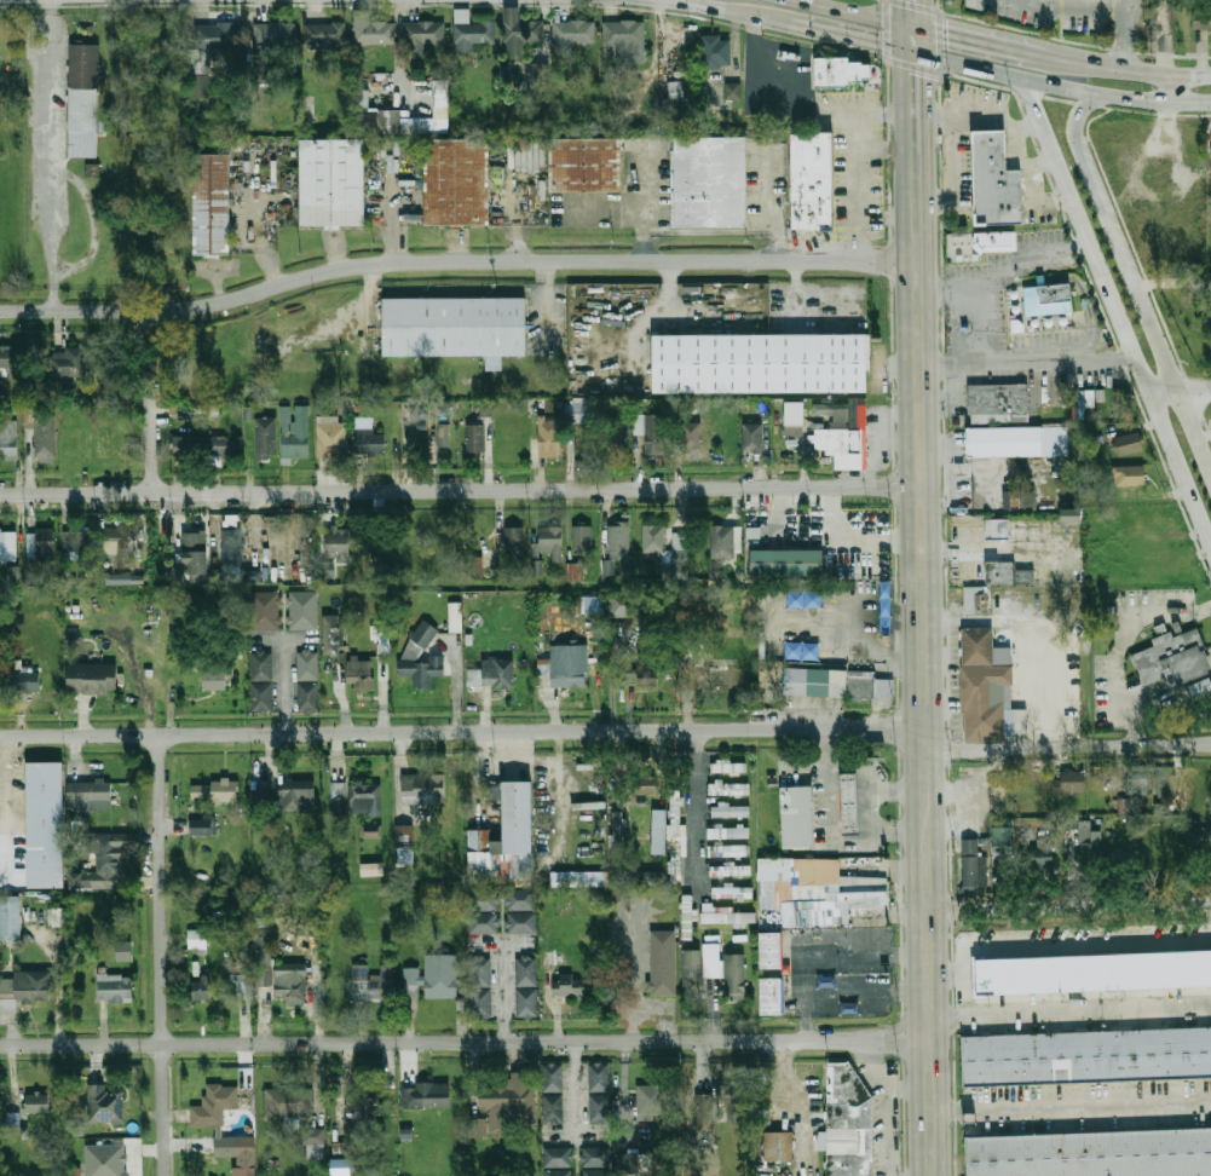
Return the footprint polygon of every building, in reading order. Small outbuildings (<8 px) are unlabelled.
[(496,44),(496,22),(469,22),(469,8),(455,8),(455,52),(474,52),(474,44),(496,44)] [(1210,31),(1210,8),(1194,8),(1194,31),(1210,31)] [(346,44),(346,23),(324,23),(324,10),(304,10),(304,44),(346,44)] [(394,22),(370,22),(370,10),(353,10),(353,44),(394,44),(394,22)] [(546,42),(525,42),(525,54),(509,54),(509,42),(504,42),(504,22),(507,22),(507,10),(523,10),(523,22),(546,22),(546,42)] [(595,21),(553,21),(553,56),(572,56),(572,44),(595,44),(595,21)] [(604,21),(604,47),(618,47),(618,63),(646,62),(646,21),(604,21)] [(270,64),(270,50),(295,48),(295,22),(254,22),(255,64),(270,64)] [(405,22),(405,58),(423,58),(423,44),(445,44),(445,22),(405,22)] [(194,50),(242,50),(242,23),(194,23),(194,50)] [(704,36),(704,68),(731,68),(731,36),(704,36)] [(68,42),(98,42),(96,155),(65,155),(68,42)] [(814,59),(849,58),(849,63),(863,62),(863,65),(871,65),(871,80),(863,80),(863,82),(849,82),(850,88),(815,88),(814,59)] [(549,80),(548,63),(531,63),(532,81),(549,80)] [(449,81),(434,81),(434,117),(410,117),(410,110),(385,110),(384,132),(449,133),(449,81)] [(683,81),(668,82),(669,99),(663,100),(663,108),(684,107),(683,81)] [(739,83),(725,83),(725,100),(740,100),(739,83)] [(380,132),(380,109),(353,109),(353,132),(380,132)] [(974,132),(1007,132),(1007,169),(1023,169),(1025,224),(976,225),(974,132)] [(792,136),(834,134),(835,230),(792,230),(792,136)] [(425,138),(492,139),(491,226),(422,225),(425,138)] [(675,138),(749,138),(749,227),(676,227),(675,138)] [(301,139),(367,139),(367,226),(301,227),(301,139)] [(548,139),(625,140),(624,192),(547,191),(548,139)] [(231,155),(194,155),(194,256),(231,256),(231,155)] [(1016,250),(979,252),(974,252),(973,232),(1016,231),(1016,250)] [(1025,288),(1073,284),(1076,313),(1026,316),(1025,288)] [(385,300),(527,299),(527,356),(385,357),(385,300)] [(1202,321),(1210,327),(1210,307),(1202,321)] [(653,335),(870,335),(870,393),(653,393),(653,335)] [(0,347),(0,369),(22,369),(22,347),(0,347)] [(87,350),(48,350),(48,376),(87,376),(87,350)] [(96,405),(112,406),(112,383),(97,382),(96,405)] [(969,385),(1030,385),(1030,414),(969,414),(969,385)] [(859,398),(867,398),(870,468),(859,468),(836,469),(836,454),(827,454),(827,449),(818,449),(817,442),(809,442),(809,436),(817,436),(817,430),(835,428),(835,413),(826,413),(826,404),(850,403),(850,430),(860,430),(859,398)] [(593,423),(593,402),(566,402),(566,423),(593,423)] [(806,437),(806,402),(788,402),(788,437),(806,437)] [(310,407),(293,407),(283,407),(283,457),(310,457),(310,407)] [(636,434),(646,434),(646,450),(669,450),(669,416),(636,416),(636,434)] [(256,419),(256,457),(277,457),(277,419),(256,419)] [(611,420),(611,451),(629,451),(629,420),(611,420)] [(18,421),(0,421),(0,461),(18,461),(18,421)] [(57,457),(58,422),(36,421),(35,457),(57,457)] [(559,457),(559,421),(540,421),(540,457),(559,457)] [(318,456),(348,456),(348,422),(318,422),(318,456)] [(450,423),(437,423),(437,446),(450,446),(450,423)] [(702,450),(702,423),(682,423),(682,450),(702,450)] [(744,452),(765,452),(765,423),(744,423),(744,452)] [(486,426),(466,426),(466,455),(486,455),(486,426)] [(969,427),(1044,427),(1044,456),(969,457),(969,427)] [(356,430),(356,455),(386,455),(386,430),(356,430)] [(1115,437),(1119,456),(1144,451),(1141,433),(1115,437)] [(174,468),(203,468),(203,436),(174,436),(174,468)] [(243,437),(213,437),(213,455),(243,455),(243,437)] [(1142,465),(1143,483),(1114,484),(1114,466),(1142,465)] [(1002,491),(1033,488),(1036,505),(1003,508),(1002,491)] [(1060,509),(1061,524),(1081,523),(1080,508),(1060,509)] [(985,519),(1005,519),(1005,536),(985,536),(985,519)] [(104,561),(127,561),(127,525),(104,525),(104,561)] [(593,525),(572,525),(572,552),(593,552),(593,525)] [(630,525),(607,525),(607,573),(630,573),(630,525)] [(662,580),(688,580),(688,532),(669,532),(669,525),(644,525),(644,552),(662,552),(662,580)] [(736,559),(736,525),(711,525),(711,559),(736,559)] [(563,526),(541,526),(540,553),(552,553),(552,563),(563,563),(563,526)] [(57,560),(57,528),(34,528),(34,560),(57,560)] [(327,528),(327,559),(351,559),(351,528),(327,528)] [(526,528),(506,528),(506,561),(496,561),(496,576),(509,576),(509,566),(526,566),(526,528)] [(18,530),(0,530),(0,561),(18,561),(18,530)] [(221,530),(221,566),(243,566),(243,530),(221,530)] [(90,558),(90,531),(64,531),(64,558),(90,558)] [(184,564),(190,564),(190,576),(208,576),(208,531),(184,531),(184,564)] [(472,573),(472,531),(494,531),(494,573),(472,573)] [(749,548),(819,549),(819,575),(749,575),(749,548)] [(483,576),(481,555),(460,557),(462,578),(483,576)] [(540,560),(531,561),(532,574),(542,573),(540,560)] [(990,560),(1014,560),(1014,569),(1032,569),(1032,584),(984,584),(984,565),(990,565),(990,560)] [(569,578),(581,578),(581,565),(569,565),(569,578)] [(261,570),(241,571),(242,581),(261,581),(261,570)] [(105,583),(142,584),(142,576),(105,575),(105,583)] [(962,586),(985,586),(986,612),(962,613),(962,586)] [(290,628),(317,628),(317,590),(290,590),(290,628)] [(279,628),(279,592),(254,592),(254,628),(279,628)] [(645,593),(610,593),(610,617),(645,617),(645,593)] [(582,613),(603,613),(602,596),(582,597),(582,613)] [(450,604),(450,632),(462,632),(462,604),(450,604)] [(344,653),(344,615),(324,615),(324,653),(344,653)] [(390,650),(390,621),(380,621),(380,650),(390,650)] [(415,687),(436,687),(436,678),(445,676),(444,656),(431,656),(429,623),(405,624),(406,674),(415,674),(415,687)] [(1199,626),(1153,640),(1155,646),(1132,653),(1143,686),(1166,678),(1169,687),(1210,673),(1210,665),(1199,626)] [(961,627),(992,627),(991,663),(959,663),(961,627)] [(589,644),(552,644),(552,686),(589,686),(589,644)] [(253,711),(273,711),(273,650),(253,650),(253,711)] [(299,711),(319,711),(319,652),(299,652),(299,711)] [(376,692),(376,659),(348,659),(348,684),(356,684),(356,692),(376,692)] [(483,668),(468,668),(468,687),(515,687),(515,659),(483,659),(483,668)] [(639,685),(665,685),(665,661),(629,661),(629,678),(639,678),(639,685)] [(726,661),(697,661),(697,688),(742,688),(742,668),(726,668),(726,661)] [(68,663),(68,692),(117,692),(117,663),(68,663)] [(227,664),(203,664),(203,690),(227,690),(227,664)] [(893,678),(892,696),(782,693),(783,667),(875,669),(873,678),(893,678)] [(959,667),(1004,667),(1003,739),(963,739),(963,710),(959,710),(959,667)] [(13,691),(41,691),(41,670),(13,670),(13,691)] [(1195,699),(1210,694),(1210,678),(1190,686),(1195,699)] [(64,887),(64,761),(28,761),(28,887),(64,887)] [(711,772),(748,772),(748,761),(711,761),(711,772)] [(1129,767),(1129,795),(1149,795),(1149,767),(1129,767)] [(1086,792),(1086,771),(1057,771),(1057,792),(1086,792)] [(1159,771),(1160,797),(1178,797),(1178,771),(1159,771)] [(844,773),(847,834),(861,832),(860,773),(844,773)] [(446,774),(400,774),(400,802),(446,802),(446,774)] [(657,776),(632,776),(632,794),(657,794),(657,776)] [(317,809),(317,779),(283,779),(283,809),(317,809)] [(252,801),(271,801),(271,780),(252,780),(252,801)] [(535,780),(504,780),(503,855),(506,855),(506,877),(534,877),(535,780)] [(114,809),(114,782),(69,782),(69,809),(114,809)] [(192,802),(240,802),(240,782),(192,782),(192,802)] [(330,809),(346,809),(346,782),(330,782),(330,809)] [(384,815),(384,784),(351,784),(351,815),(384,815)] [(709,784),(709,795),(750,795),(750,784),(709,784)] [(782,788),(814,786),(817,847),(784,848),(782,788)] [(498,799),(498,788),(487,788),(487,799),(498,799)] [(685,824),(680,824),(681,792),(670,792),(670,878),(685,878),(685,824)] [(750,817),(750,803),(711,803),(711,817),(750,817)] [(652,854),(667,854),(667,809),(652,809),(652,854)] [(217,815),(190,815),(190,834),(217,834),(217,815)] [(619,818),(611,818),(612,844),(621,843),(619,818)] [(993,852),(1011,852),(1011,823),(993,823),(993,852)] [(361,837),(380,837),(380,824),(361,824),(361,837)] [(413,824),(394,824),(394,847),(413,846),(413,824)] [(709,828),(709,837),(749,837),(749,828),(709,828)] [(1204,830),(1188,830),(1188,855),(1204,855),(1204,830)] [(1100,882),(1100,831),(1082,831),(1082,882),(1100,882)] [(121,889),(120,836),(96,836),(97,871),(71,872),(71,889),(121,889)] [(963,887),(984,887),(984,838),(962,838),(963,887)] [(1054,867),(1054,841),(1027,841),(1027,867),(1054,867)] [(1149,878),(1113,882),(1111,844),(1130,843),(1131,858),(1147,857),(1149,878)] [(749,846),(709,846),(709,857),(749,857),(749,846)] [(414,848),(398,848),(397,861),(414,863),(414,848)] [(757,858),(838,858),(838,875),(886,877),(884,904),(847,907),(847,921),(782,926),(780,907),(756,909),(757,858)] [(382,875),(382,861),(359,863),(361,875),(382,875)] [(550,871),(550,886),(607,886),(607,870),(550,871)] [(662,870),(635,871),(636,882),(662,882),(662,870)] [(751,887),(730,886),(730,884),(714,884),(714,897),(751,898),(751,887)] [(468,934),(497,933),(496,911),(497,911),(497,888),(467,889),(468,934)] [(536,889),(506,888),(504,910),(535,910),(536,889)] [(22,897),(1,897),(1,938),(22,938),(22,897)] [(63,907),(48,907),(50,926),(64,926),(63,907)] [(506,912),(506,933),(536,933),(535,911),(506,912)] [(207,929),(188,929),(186,951),(206,951),(207,929)] [(675,930),(650,929),(648,993),(674,995),(675,930)] [(757,932),(779,933),(779,968),(756,968),(757,932)] [(256,1003),(272,1002),(270,935),(254,936),(256,1003)] [(131,939),(115,940),(115,961),(132,961),(131,939)] [(702,942),(703,978),(727,976),(727,999),(744,999),(743,953),(720,953),(720,942),(702,942)] [(699,949),(681,950),(682,982),(700,982),(699,949)] [(978,957),(1210,951),(1210,985),(978,991),(978,957)] [(423,997),(456,998),(457,953),(425,952),(423,997)] [(536,956),(515,956),(515,987),(515,1018),(537,1018),(536,956)] [(471,1019),(491,1019),(490,987),(489,957),(468,957),(471,1019)] [(305,1004),(306,963),(273,962),(272,996),(286,997),(286,1004),(305,1004)] [(382,1001),(382,992),(392,992),(393,963),(380,963),(380,974),(368,974),(367,1001),(382,1001)] [(403,967),(403,997),(420,997),(420,967),(403,967)] [(16,1011),(16,1001),(51,1001),(51,970),(13,970),(13,978),(0,978),(0,1011),(16,1011)] [(233,997),(250,997),(252,974),(233,973),(233,997)] [(97,975),(98,1002),(131,1001),(131,974),(97,975)] [(189,980),(190,999),(211,998),(209,974),(200,974),(200,980),(189,980)] [(552,996),(589,995),(588,978),(572,978),(572,975),(550,976),(552,996)] [(759,978),(780,978),(780,1013),(759,1013),(759,978)] [(963,1037),(1210,1027),(1210,1077),(965,1086),(963,1037)] [(873,1101),(873,1175),(827,1175),(827,1061),(850,1061),(873,1101)] [(542,1091),(563,1091),(561,1062),(542,1063),(542,1091)] [(609,1062),(588,1062),(588,1091),(609,1091),(609,1062)] [(478,1084),(479,1116),(469,1116),(471,1135),(508,1134),(508,1120),(535,1119),(534,1071),(509,1072),(509,1083),(478,1084)] [(400,1088),(400,1107),(449,1107),(449,1082),(414,1082),(414,1088),(400,1088)] [(716,1084),(717,1103),(726,1103),(727,1120),(745,1120),(744,1083),(716,1084)] [(122,1123),(123,1088),(108,1088),(108,1084),(87,1084),(86,1122),(122,1123)] [(254,1136),(223,1136),(223,1108),(237,1108),(237,1084),(203,1084),(203,1105),(190,1105),(190,1125),(214,1125),(214,1155),(236,1155),(236,1168),(254,1168),(254,1136)] [(653,1119),(652,1114),(664,1113),(663,1084),(635,1085),(636,1120),(653,1119)] [(264,1086),(264,1118),(312,1117),(312,1085),(264,1086)] [(345,1090),(346,1117),(384,1116),(382,1102),(377,1102),(377,1089),(345,1090)] [(23,1113),(47,1112),(47,1093),(22,1093),(23,1113)] [(542,1122),(561,1122),(563,1095),(542,1094),(542,1122)] [(607,1094),(588,1094),(589,1122),(607,1122),(607,1094)] [(697,1095),(715,1095),(716,1135),(699,1135),(697,1095)] [(324,1126),(298,1126),(296,1145),(307,1145),(306,1158),(323,1159),(324,1126)] [(968,1137),(1210,1127),(1210,1175),(969,1175),(968,1137)] [(791,1131),(762,1131),(763,1160),(792,1160),(791,1131)] [(85,1175),(126,1175),(126,1143),(85,1145),(85,1175)] [(582,1166),(609,1166),(609,1147),(582,1146),(582,1166)] [(543,1168),(572,1166),(571,1147),(543,1147),(543,1168)] [(618,1153),(619,1172),(653,1171),(653,1152),(618,1153)] [(352,1159),(330,1159),(330,1175),(352,1175),(352,1159)]
